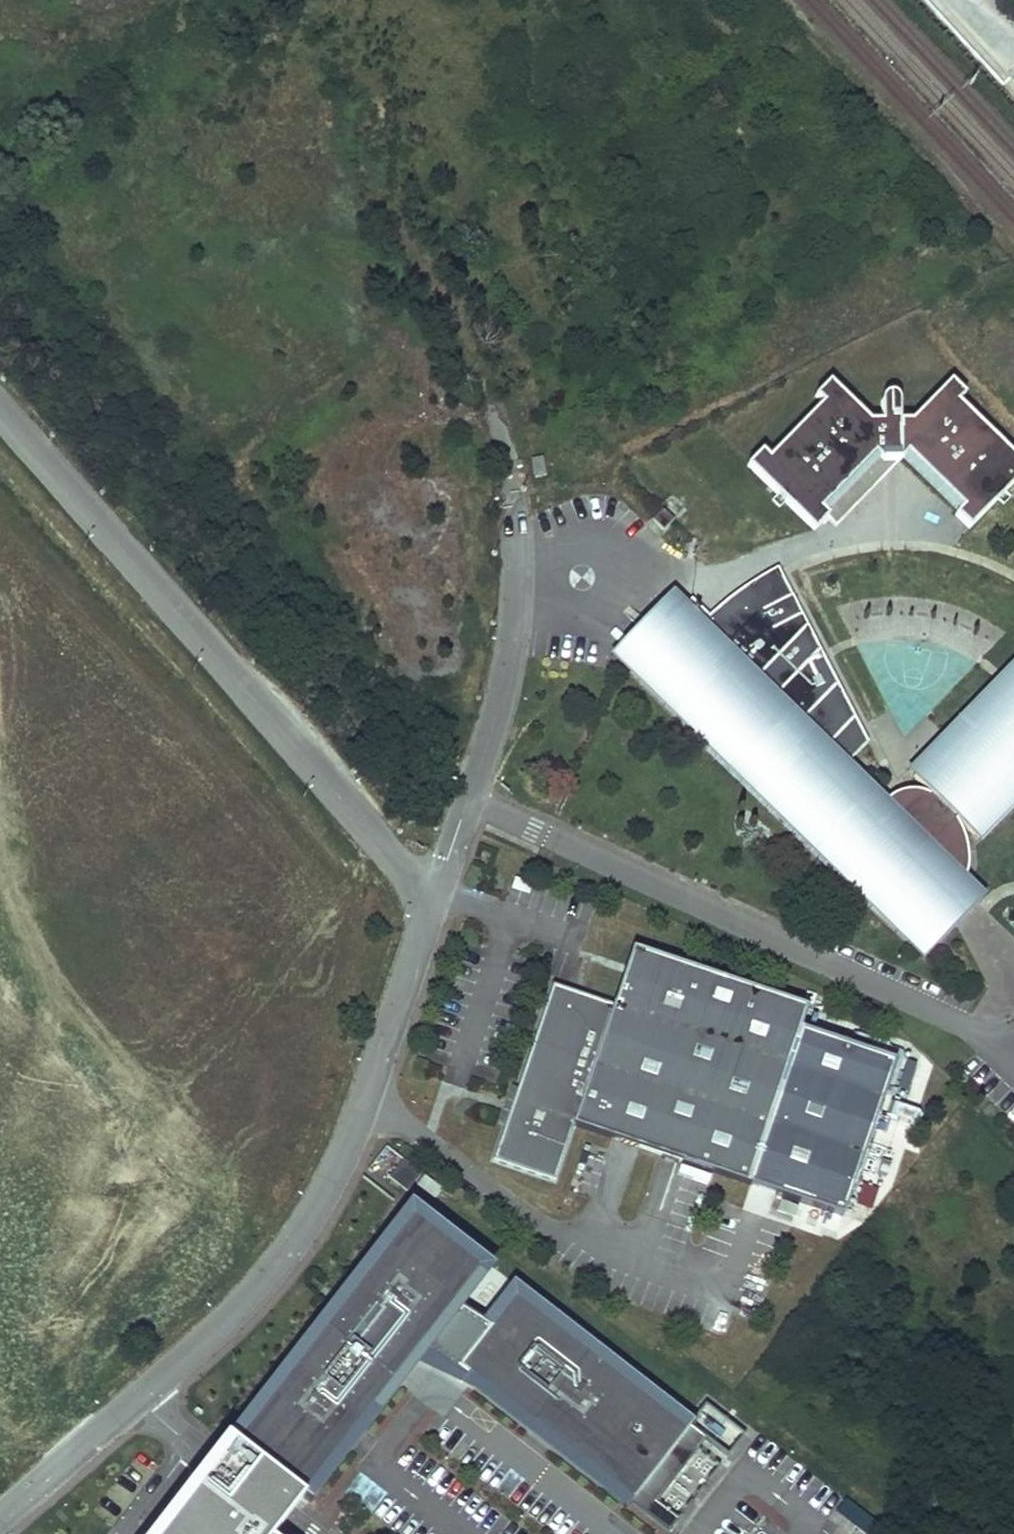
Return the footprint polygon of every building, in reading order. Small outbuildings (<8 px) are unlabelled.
[(747,465),(777,495),(792,480),(798,486),(784,501),(813,531),(828,517),(821,509),(840,489),(874,454),(883,464),(883,454),(883,432),(898,432),(898,454),(898,462),(907,453),(961,508),(955,514),(969,529),(999,499),(984,484),(990,477),(1005,492),(1013,484),(1013,454),(1013,455),(991,435),(958,401),(964,394),(950,380),(939,391),(911,421),(899,420),(899,398),(896,394),(893,392),(890,391),(887,392),(883,394),(881,398),(880,420),(869,420),(830,380),(815,395),(822,402),(768,457),(761,450),(747,465)] [(883,454),(898,454),(898,432),(883,432),(883,454)] [(542,457),(531,459),(535,478),(546,476),(542,457)] [(999,499),(1005,492),(990,477),(984,484),(999,499)] [(777,495),(784,501),(798,486),(792,480),(777,495)] [(716,746),(876,902),(894,884),(909,897),(918,901),(926,902),(934,902),(943,898),(934,882),(952,874),(961,885),(965,875),(967,867),(968,858),(968,849),(966,841),(962,831),(957,819),(975,835),(1013,796),(1013,674),(914,776),(932,794),(924,792),(918,790),(912,790),(905,791),(897,793),(890,796),(880,803),(844,768),(869,742),(834,675),(778,567),(762,575),(746,585),(730,597),(719,606),(709,616),(691,599),(680,611),(630,663),(716,746)] [(616,649),(630,663),(680,611),(666,597),(616,649)] [(985,896),(965,875),(961,885),(952,874),(934,882),(943,898),(934,902),(926,902),(918,901),(909,897),(894,884),(876,902),(928,953),(985,896)] [(807,1007),(631,948),(612,1005),(551,984),(492,1160),(554,1181),(569,1138),(746,1186),(844,1216),(895,1063),(798,1031),(807,1007)] [(420,1172),(402,1158),(388,1176),(406,1191),(420,1172)] [(780,1200),(776,1211),(794,1217),(797,1206),(780,1200)] [(410,1213),(232,1442),(303,1497),(424,1342),(443,1316),(456,1300),(481,1268),(410,1213)] [(424,1342),(455,1367),(630,1502),(688,1428),(513,1293),(488,1325),(475,1341),(443,1316),(424,1342)] [(488,1325),(456,1300),(443,1316),(475,1341),(488,1325)] [(744,1434),(706,1405),(688,1428),(725,1458),(744,1434)] [(232,1442),(214,1464),(199,1485),(192,1479),(151,1533),(275,1533),(290,1514),(303,1497),(232,1442)] [(834,1515),(862,1533),(874,1533),(879,1526),(844,1502),(834,1515)]
